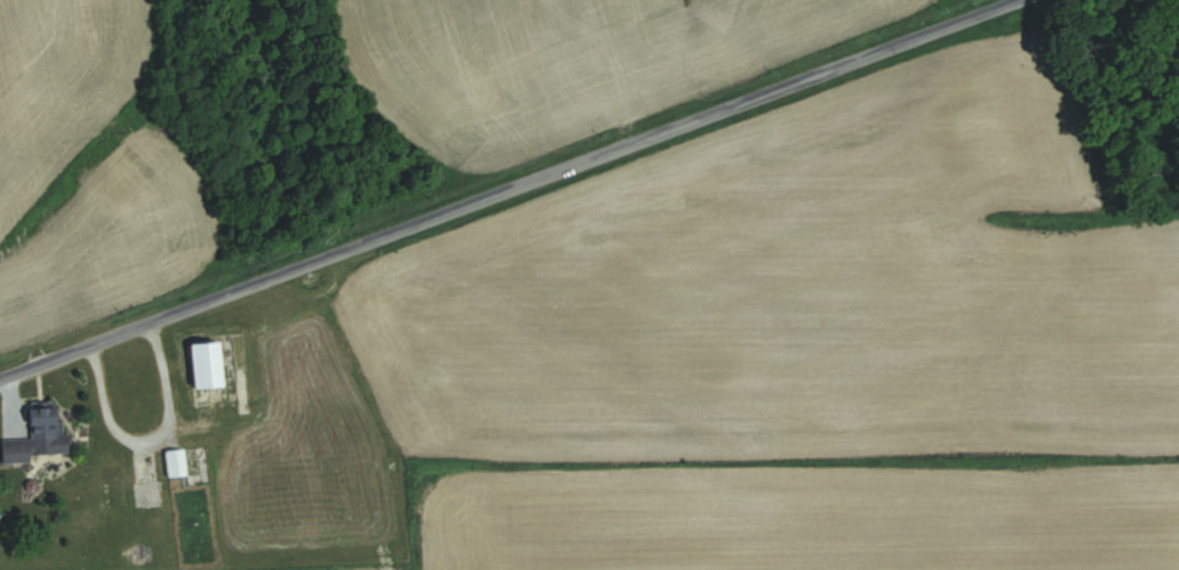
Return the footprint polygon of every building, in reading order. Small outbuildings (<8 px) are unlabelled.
[(232,387),(230,341),(196,342),(198,388),(232,387)] [(37,455),(75,454),(75,433),(69,433),(68,403),(31,405),(32,439),(4,440),(5,464),(37,463),(37,455)] [(170,450),(171,477),(190,477),(189,449),(170,450)]
